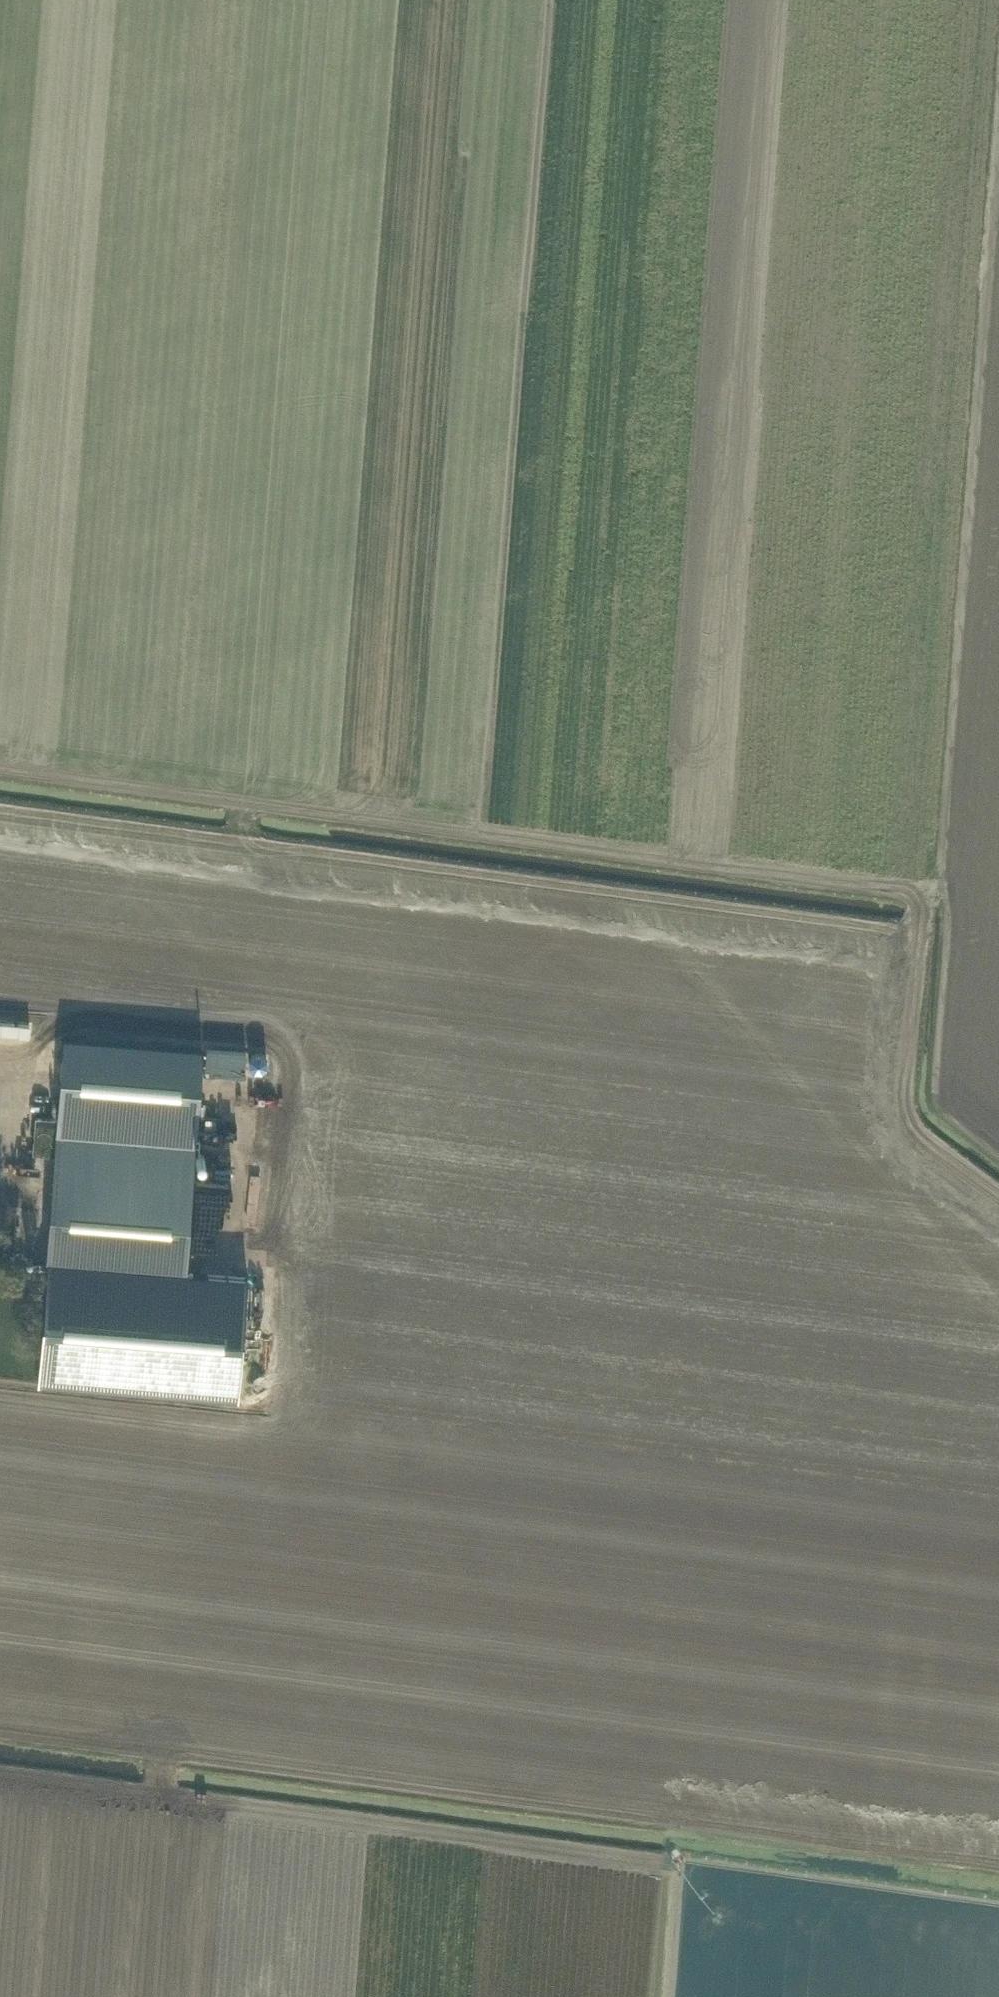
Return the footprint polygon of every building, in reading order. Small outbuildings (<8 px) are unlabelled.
[(35,1116),(32,1152),(54,1154),(48,1236),(46,1258),(37,1380),(236,1396),(246,1274),(185,1269),(187,1247),(203,1047),(63,1036),(56,1118),(35,1116)] [(245,1051),(206,1048),(204,1072),(243,1075),(245,1051)]
